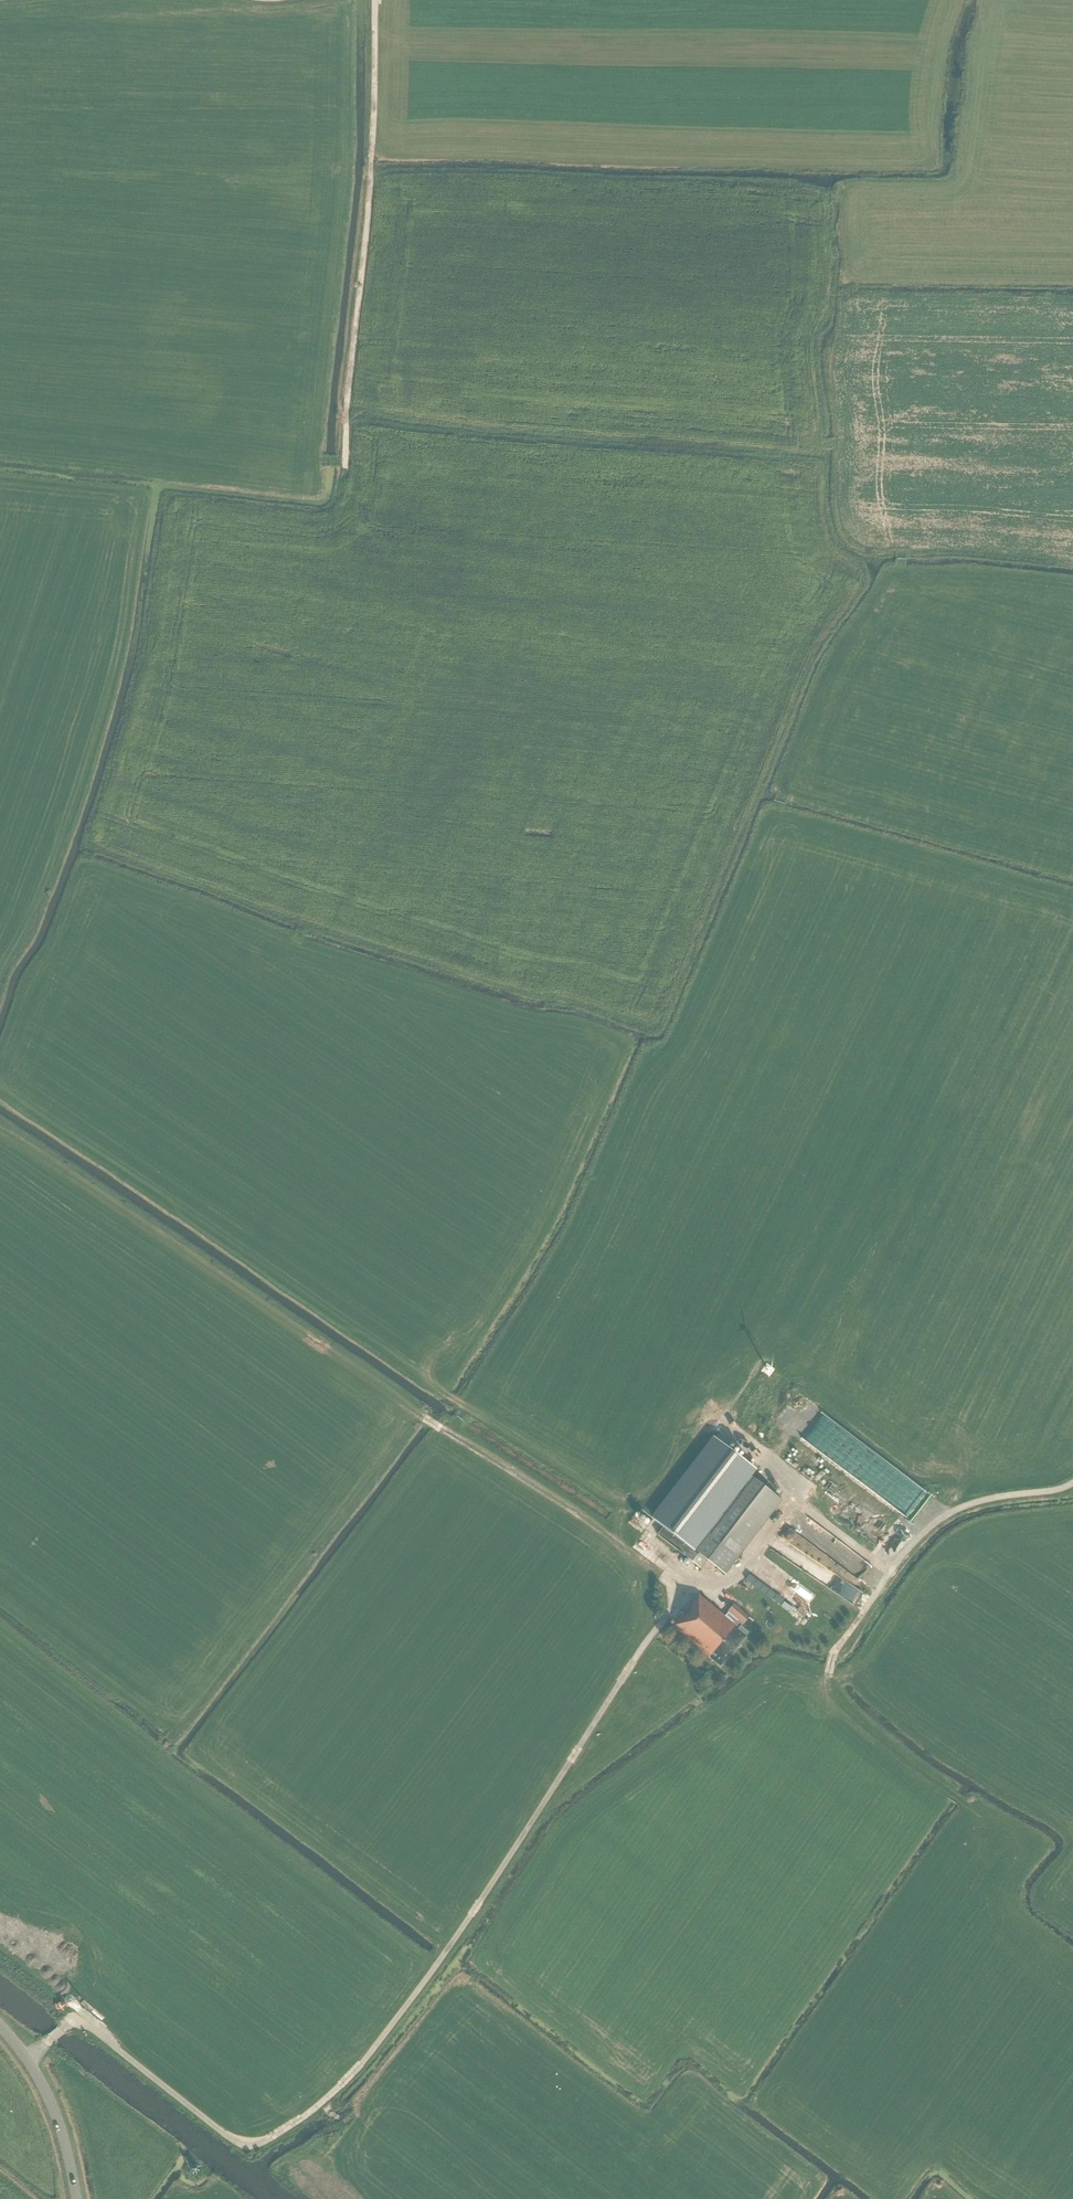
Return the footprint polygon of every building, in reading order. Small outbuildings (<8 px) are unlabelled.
[(707,1560),(726,1574),(782,1500),(746,1472),(751,1466),(715,1439),(654,1519),(690,1547),(684,1555),(701,1568),(707,1560)] [(857,1602),(863,1589),(836,1578),(831,1590),(857,1602)] [(720,1666),(749,1633),(741,1626),(739,1629),(701,1596),(694,1604),(692,1603),(673,1626),(720,1666)] [(743,1624),(749,1617),(734,1605),(729,1611),(743,1624)] [(197,2173),(199,2170),(199,2167),(196,2165),(193,2165),(191,2168),(191,2171),(193,2173),(197,2173)]
